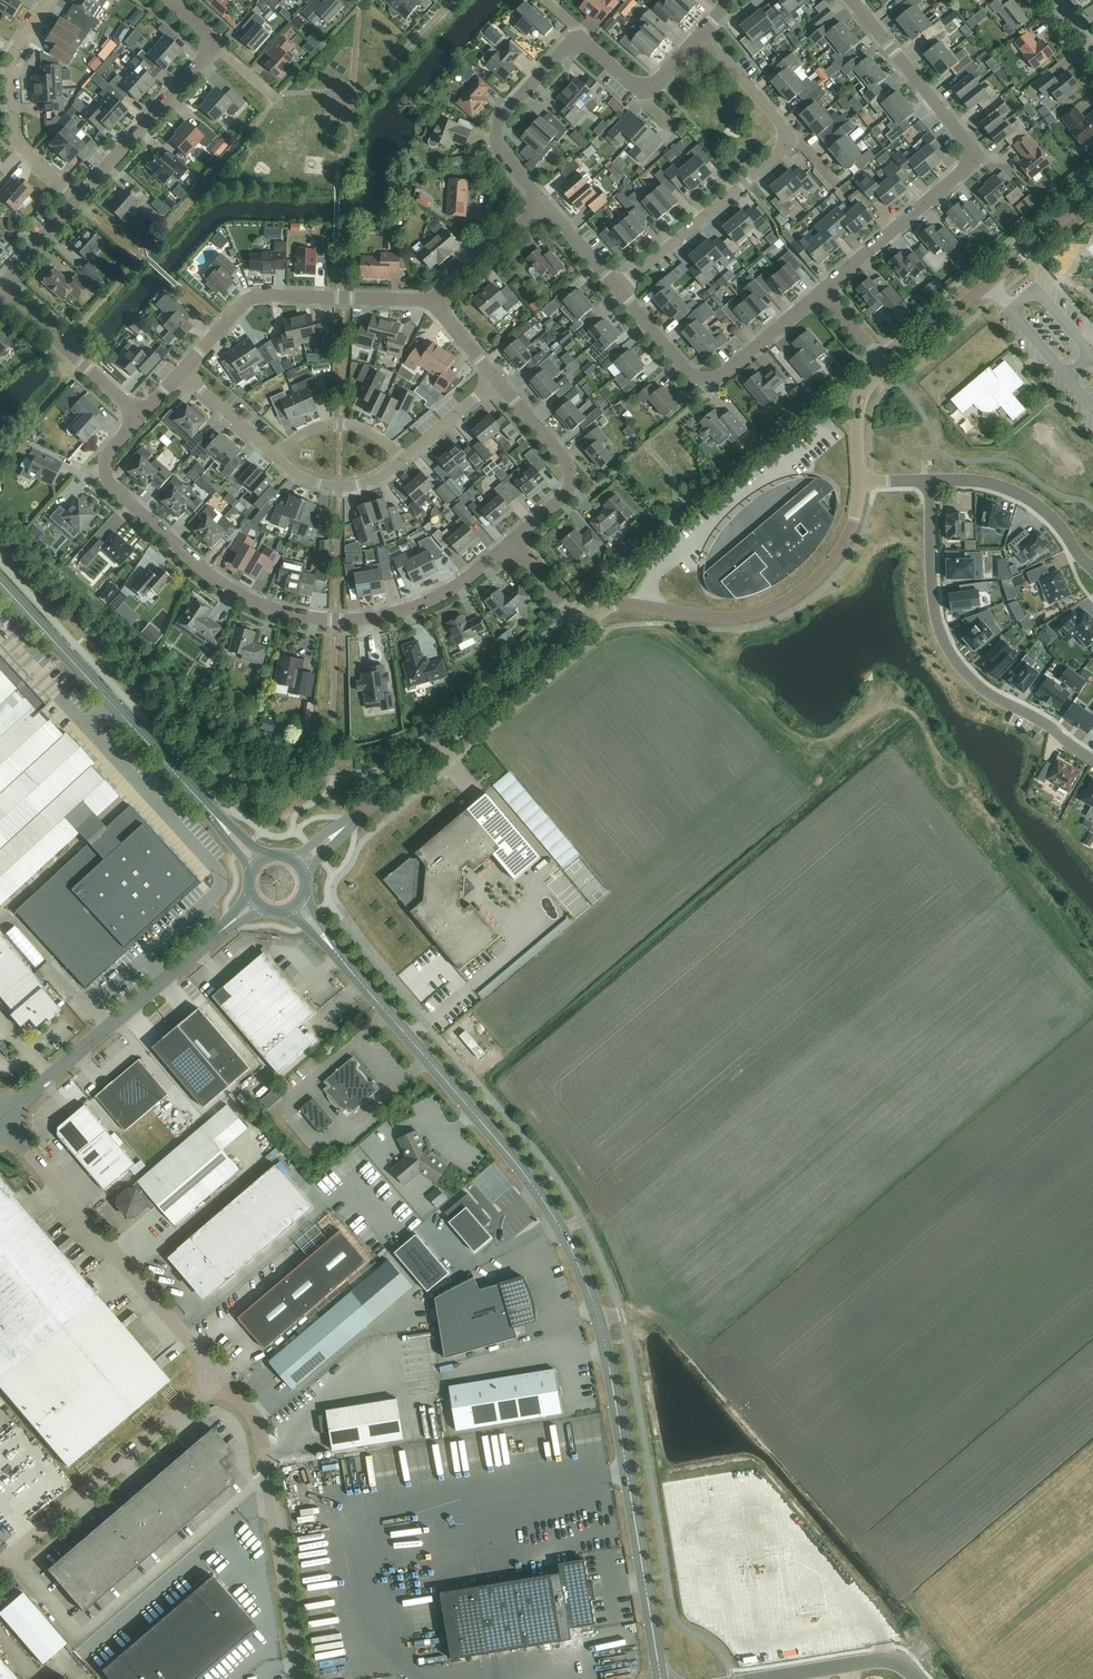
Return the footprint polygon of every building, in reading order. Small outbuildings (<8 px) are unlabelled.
[(20,3),(15,0),(0,0),(0,12),(11,18),(20,3)] [(102,8),(89,0),(71,0),(69,3),(79,10),(74,17),(92,28),(94,30),(99,21),(95,19),(102,8)] [(102,8),(107,0),(89,0),(102,8)] [(230,9),(227,6),(231,2),(230,1),(231,0),(204,0),(222,17),(230,9)] [(264,0),(261,0),(258,3),(264,8),(268,4),(264,0)] [(275,0),(264,0),(268,4),(275,10),(280,4),(275,0)] [(336,0),(327,0),(323,5),(318,0),(315,0),(303,14),(315,24),(321,17),(329,24),(344,7),(336,0)] [(391,2),(390,4),(392,6),(390,8),(390,10),(390,13),(394,16),(397,16),(399,16),(400,15),(406,21),(414,11),(420,4),(426,9),(432,3),(428,0),(389,0),(391,2)] [(580,8),(593,19),(596,16),(602,21),(618,3),(615,0),(588,0),(580,8)] [(634,0),(627,0),(625,3),(624,2),(617,10),(623,15),(635,2),(634,0)] [(650,10),(665,24),(671,17),(679,24),(688,14),(672,0),(669,0),(666,3),(662,0),(652,11),(650,10)] [(688,14),(697,4),(692,0),(672,0),(688,14)] [(769,4),(776,11),(782,6),(777,0),(774,0),(769,4)] [(801,8),(795,0),(777,0),(783,7),(776,12),(788,28),(791,31),(798,25),(794,21),(800,17),(796,12),(801,8)] [(801,8),(806,4),(810,8),(815,4),(812,0),(795,0),(801,8)] [(924,16),(919,11),(926,6),(921,0),(908,0),(900,6),(905,13),(897,20),(905,31),(924,16)] [(1005,0),(997,0),(990,5),(997,13),(999,12),(1008,24),(1005,27),(1004,29),(1008,35),(1011,35),(1028,21),(1019,10),(1020,9),(1012,0),(1008,3),(1005,0)] [(532,8),(525,2),(517,11),(524,17),(516,26),(527,37),(532,31),(534,33),(533,34),(533,35),(533,36),(534,36),(534,37),(535,37),(536,37),(537,37),(538,36),(538,35),(539,35),(539,34),(538,34),(538,33),(539,31),(545,37),(554,28),(544,19),(546,16),(535,5),(532,8)] [(768,18),(775,12),(769,4),(762,10),(768,18)] [(818,29),(834,16),(828,8),(812,21),(818,29)] [(665,24),(650,10),(640,21),(637,22),(634,25),(659,48),(659,47),(667,38),(663,34),(669,27),(665,24)] [(788,28),(776,12),(768,18),(761,10),(751,18),(766,37),(771,32),(776,38),(787,29),(788,28)] [(255,52),(270,35),(262,28),(266,22),(256,13),(242,28),(249,34),(242,41),(255,52)] [(928,41),(945,27),(935,15),(928,21),(924,16),(905,31),(914,41),(922,34),(928,41)] [(139,20),(134,16),(128,22),(133,26),(139,20)] [(972,29),(980,23),(974,16),(966,22),(972,29)] [(84,41),(92,28),(74,17),(70,25),(60,19),(53,30),(79,46),(80,47),(84,41)] [(761,41),(766,37),(751,18),(741,27),(749,37),(743,43),(741,41),(740,41),(753,57),(766,47),(761,41)] [(956,19),(953,22),(958,28),(961,26),(956,19)] [(933,65),(952,50),(947,45),(952,42),(948,37),(950,35),(958,28),(953,22),(946,27),(945,27),(928,41),(933,48),(925,55),(933,65)] [(828,23),(808,38),(814,46),(819,41),(823,46),(828,43),(832,48),(850,33),(842,23),(833,29),(828,23)] [(137,56),(151,68),(155,63),(164,70),(181,51),(173,43),(178,38),(162,24),(157,29),(164,36),(147,55),(142,51),(137,56)] [(122,25),(113,39),(120,44),(129,29),(122,25)] [(658,48),(659,48),(634,25),(629,31),(630,32),(626,36),(619,43),(637,58),(634,55),(639,48),(649,58),(658,48)] [(490,27),(482,37),(495,46),(502,36),(490,27)] [(67,65),(79,46),(53,30),(45,41),(54,47),(50,54),(67,65)] [(135,30),(124,42),(130,47),(141,35),(135,30)] [(841,69),(855,57),(850,50),(858,43),(850,33),(832,48),(836,53),(831,56),(836,62),(832,64),(838,71),(841,69)] [(1037,45),(1028,33),(1016,43),(1025,54),(1024,55),(1035,69),(1053,54),(1042,40),(1037,45)] [(805,36),(799,41),(802,45),(808,39),(805,36)] [(281,79),(287,72),(285,70),(293,60),(286,54),(293,46),(282,37),(267,54),(273,60),(266,66),(278,77),(279,76),(281,79)] [(117,46),(110,41),(98,56),(104,61),(117,46)] [(512,64),(521,53),(510,43),(500,53),(499,52),(487,65),(505,81),(517,68),(512,64)] [(956,76),(973,61),(968,54),(966,56),(962,51),(956,56),(952,50),(933,65),(942,76),(950,69),(956,76)] [(781,92),(799,77),(794,72),(802,65),(792,53),(774,68),(775,68),(777,67),(782,73),(772,82),(781,92)] [(855,57),(841,69),(851,81),(856,77),(860,82),(878,68),(870,57),(865,61),(859,54),(855,57)] [(151,68),(137,56),(135,55),(126,65),(132,70),(124,80),(118,74),(108,85),(124,99),(129,94),(137,101),(154,81),(146,73),(151,68)] [(820,64),(829,59),(827,55),(817,59),(820,64)] [(468,78),(475,72),(467,65),(468,65),(464,61),(462,63),(465,67),(461,72),(468,78)] [(961,100),(979,85),(975,80),(980,76),(976,71),(979,68),(973,61),(956,76),(961,82),(953,89),(961,100)] [(54,89),(54,88),(54,82),(62,81),(61,65),(40,66),(41,76),(32,77),(32,90),(54,89)] [(869,103),(884,92),(878,85),(886,78),(878,68),(860,82),(864,88),(859,91),(869,103)] [(100,77),(104,74),(98,69),(95,72),(100,77)] [(1079,85),(1067,71),(1056,81),(1049,72),(1035,84),(1045,96),(1050,92),(1060,103),(1072,92),(1071,91),(1079,85)] [(96,84),(97,83),(101,79),(94,73),(89,78),(96,84)] [(484,94),(490,88),(478,77),(470,87),(457,103),(472,117),(487,101),(481,97),(484,94)] [(576,78),(567,88),(593,111),(598,106),(598,104),(592,99),(595,96),(599,99),(606,91),(590,77),(586,82),(588,84),(586,86),(576,78)] [(799,77),(781,92),(789,102),(799,93),(805,100),(821,87),(815,80),(811,83),(807,78),(803,81),(799,77)] [(120,104),(124,99),(108,85),(99,95),(104,99),(100,104),(95,100),(90,105),(87,109),(81,115),(96,128),(101,123),(110,131),(127,111),(120,104)] [(984,110),(999,98),(990,85),(984,90),(979,85),(961,100),(970,110),(978,103),(984,110)] [(809,126),(827,110),(823,105),(827,102),(823,96),(826,93),(821,87),(805,100),(811,107),(800,115),(809,126)] [(54,89),(32,90),(33,104),(42,103),(43,112),(63,111),(62,88),(54,88),(54,89)] [(225,96),(216,88),(209,96),(210,96),(200,108),(215,122),(226,110),(234,116),(246,102),(231,89),(225,96)] [(586,105),(567,88),(558,98),(565,105),(559,112),(574,126),(585,114),(582,110),(586,105)] [(888,117),(906,102),(898,92),(889,99),(884,92),(869,103),(879,115),(884,112),(888,117)] [(76,98),(72,106),(81,115),(87,109),(76,98)] [(999,98),(984,110),(989,117),(981,124),(989,134),(1007,120),(1003,115),(1009,110),(999,98)] [(625,107),(619,102),(613,109),(619,114),(625,107)] [(906,102),(888,117),(892,122),(887,126),(891,130),(885,134),(892,143),(898,139),(912,127),(906,120),(914,113),(906,102)] [(1024,107),(1028,112),(1034,108),(1029,102),(1025,106),(1024,107)] [(77,111),(72,107),(50,131),(56,137),(49,145),(55,151),(54,151),(58,155),(75,137),(69,132),(76,124),(70,119),(77,111)] [(1076,108),(1062,119),(1071,130),(1070,131),(1082,146),(1092,138),(1092,113),(1085,119),(1076,108)] [(828,127),(834,134),(849,121),(843,114),(840,117),(836,112),(831,115),(827,110),(809,126),(818,136),(828,127)] [(624,141),(629,145),(632,142),(647,126),(645,124),(645,125),(630,111),(609,134),(621,144),(624,141)] [(471,131),(457,126),(458,125),(441,118),(438,127),(437,127),(435,133),(434,137),(430,139),(428,143),(430,146),(434,148),(438,146),(439,143),(449,147),(452,140),(456,141),(456,142),(465,146),(471,131)] [(531,128),(549,144),(554,137),(559,141),(568,131),(555,118),(554,119),(556,120),(551,127),(540,118),(532,127),(531,127),(531,128)] [(1007,120),(989,134),(998,145),(1005,139),(1010,146),(1027,132),(1018,120),(1012,125),(1007,120)] [(195,130),(186,121),(179,129),(180,130),(170,142),(186,156),(199,141),(207,148),(217,136),(202,123),(195,130)] [(834,134),(840,141),(829,149),(838,160),(855,145),(847,135),(855,128),(849,121),(834,134)] [(922,133),(926,129),(922,124),(919,121),(914,124),(922,133)] [(647,126),(632,142),(637,146),(630,153),(642,164),(663,141),(647,127),(648,127),(647,126)] [(549,144),(531,128),(522,138),(529,144),(521,153),(528,159),(530,157),(532,159),(527,164),(532,170),(553,148),(549,144)] [(675,133),(676,133),(681,138),(685,134),(679,129),(675,133)] [(941,146),(929,132),(917,142),(921,147),(916,151),(931,169),(941,160),(934,152),(941,146)] [(580,133),(571,140),(576,147),(585,140),(580,133)] [(858,145),(862,151),(867,147),(869,149),(878,141),(872,133),(858,145)] [(75,137),(58,155),(62,159),(63,158),(69,163),(76,155),(83,161),(96,145),(85,135),(80,141),(75,137)] [(1037,150),(1026,136),(1014,146),(1023,157),(1025,156),(1027,158),(1019,165),(1030,179),(1049,163),(1038,149),(1037,150)] [(210,151),(217,157),(228,144),(222,139),(210,151)] [(703,164),(710,158),(699,144),(687,155),(692,161),(687,165),(702,183),(712,174),(703,164)] [(860,164),(863,167),(875,158),(869,151),(864,155),(855,145),(838,160),(847,170),(857,161),(862,167),(860,164)] [(580,154),(583,160),(592,157),(589,150),(580,154)] [(188,169),(168,151),(162,158),(157,154),(146,166),(154,173),(153,174),(164,184),(172,175),(178,180),(188,169)] [(895,161),(907,174),(913,169),(921,177),(931,169),(916,151),(911,155),(907,151),(902,155),(900,152),(897,155),(894,153),(891,156),(895,161)] [(451,167),(466,165),(465,156),(450,158),(451,167)] [(570,199),(588,184),(587,184),(592,180),(587,174),(582,178),(576,171),(581,167),(575,160),(561,172),(562,173),(563,171),(571,180),(561,189),(570,199)] [(900,180),(907,174),(895,161),(878,175),(882,180),(897,198),(907,189),(900,180)] [(607,170),(620,181),(625,175),(613,164),(607,170)] [(676,187),(677,186),(683,181),(692,191),(702,183),(687,165),(682,169),(678,165),(676,167),(674,165),(665,173),(676,187)] [(816,187),(800,167),(793,173),(791,170),(781,179),(796,197),(801,193),(805,197),(816,187)] [(669,193),(676,187),(665,173),(664,173),(661,170),(655,175),(659,181),(655,184),(659,189),(653,194),(668,212),(678,203),(669,193)] [(871,202),(872,202),(878,196),(887,207),(897,198),(882,180),(877,184),(868,173),(856,184),(860,188),(871,202)] [(1005,187),(995,176),(989,181),(990,182),(979,192),(992,207),(1005,196),(1012,204),(1023,195),(1011,181),(1005,187)] [(779,198),(773,204),(785,218),(792,212),(790,209),(795,206),(791,201),(796,197),(781,179),(770,188),(779,198)] [(21,180),(16,185),(10,180),(0,192),(0,198),(15,211),(22,203),(25,206),(31,199),(28,196),(33,190),(21,180)] [(467,191),(468,181),(450,180),(448,215),(466,216),(466,202),(465,202),(466,191),(467,191)] [(593,191),(588,184),(570,199),(579,210),(587,203),(594,212),(609,200),(598,187),(593,191)] [(149,199),(135,187),(129,194),(124,190),(109,208),(120,218),(126,211),(132,216),(134,216),(149,199)] [(865,208),(871,202),(860,188),(848,199),(853,204),(848,208),(863,227),(873,218),(865,208)] [(642,215),(643,215),(649,210),(658,220),(668,212),(653,194),(647,198),(643,194),(639,198),(635,192),(628,198),(629,199),(633,205),(642,215)] [(1027,197),(1021,202),(1029,211),(1035,206),(1039,203),(1031,193),(1027,197)] [(176,205),(168,197),(163,203),(172,210),(176,205)] [(985,218),(971,201),(963,208),(959,203),(948,213),(950,216),(947,219),(946,222),(951,227),(953,227),(957,224),(961,229),(969,223),(973,228),(985,218)] [(833,212),(827,218),(836,228),(841,235),(848,229),(853,235),(863,227),(848,208),(844,204),(839,208),(838,207),(833,212)] [(743,211),(733,219),(748,237),(753,233),(758,239),(770,229),(752,207),(745,213),(743,211)] [(638,224),(644,219),(635,209),(630,214),(628,211),(617,221),(634,240),(645,231),(638,224)] [(785,218),(780,213),(775,218),(779,222),(780,223),(782,226),(788,222),(785,218)] [(834,241),(841,235),(827,218),(815,228),(820,234),(815,239),(829,256),(840,247),(834,241)] [(732,238),(725,244),(735,256),(742,250),(738,246),(748,237),(733,219),(723,228),(732,238)] [(634,240),(617,221),(601,234),(612,248),(618,243),(623,249),(634,240)] [(314,242),(314,237),(323,237),(323,226),(291,225),(291,235),(308,236),(308,242),(314,242)] [(959,244),(944,227),(938,232),(933,226),(920,237),(935,254),(943,247),(948,253),(959,244)] [(272,238),(281,238),(281,229),(273,228),(272,238)] [(85,258),(101,241),(89,230),(73,247),(85,258)] [(440,265),(454,253),(452,251),(459,245),(446,230),(418,254),(431,269),(438,263),(440,265)] [(210,240),(221,250),(228,241),(218,232),(210,240)] [(802,235),(791,245),(808,264),(814,259),(819,264),(829,256),(815,239),(809,243),(802,235)] [(709,240),(699,248),(714,265),(719,260),(725,267),(736,257),(719,237),(712,243),(709,240)] [(316,259),(325,259),(325,242),(316,241),(316,250),(298,250),(297,274),(315,275),(316,259)] [(769,261),(785,251),(780,242),(764,251),(769,261)] [(260,256),(251,255),(251,271),(262,271),(262,273),(275,274),(276,269),(284,270),(285,243),(276,243),(275,253),(260,252),(260,256)] [(714,265),(699,248),(689,257),(695,264),(689,270),(702,286),(713,277),(708,270),(714,265)] [(545,256),(539,249),(528,258),(534,266),(528,270),(535,279),(541,274),(542,275),(549,270),(554,277),(564,268),(550,251),(545,256)] [(961,260),(964,265),(972,259),(964,249),(957,255),(961,260)] [(794,270),(800,265),(789,252),(777,262),(783,269),(779,273),(791,288),(801,279),(794,270)] [(901,252),(889,262),(903,279),(911,272),(915,277),(926,268),(914,253),(907,259),(901,252)] [(237,269),(220,254),(208,268),(209,268),(202,276),(222,294),(233,282),(228,278),(237,269)] [(400,254),(382,254),(382,258),(362,257),(362,276),(377,277),(377,276),(381,276),(381,277),(389,277),(389,272),(399,272),(400,254)] [(961,260),(955,265),(959,269),(964,265),(961,260)] [(678,279),(687,272),(682,264),(672,272),(678,279)] [(95,285),(104,275),(96,267),(86,277),(95,285)] [(69,282),(54,269),(42,282),(62,300),(69,292),(76,299),(88,287),(75,275),(69,282)] [(765,292),(766,292),(772,286),(781,297),(791,288),(779,273),(773,278),(767,270),(755,280),(765,292)] [(663,309),(681,294),(676,289),(681,285),(671,273),(651,289),(657,296),(654,299),(663,309)] [(880,291),(869,279),(857,290),(876,312),(884,305),(889,312),(902,301),(890,286),(884,292),(882,290),(880,291)] [(747,295),(742,299),(757,317),(767,308),(760,300),(767,294),(765,292),(755,280),(743,290),(747,295)] [(500,292),(493,284),(473,300),(487,317),(502,305),(508,311),(520,301),(507,286),(500,292)] [(707,291),(711,296),(716,292),(712,287),(707,291)] [(571,311),(587,298),(580,289),(578,291),(577,290),(563,301),(560,303),(556,298),(543,310),(549,317),(559,309),(561,309),(566,315),(567,315),(571,311)] [(681,294),(663,309),(671,319),(674,317),(679,322),(698,306),(689,295),(685,290),(681,294)] [(167,293),(155,305),(163,312),(164,310),(170,315),(170,319),(164,325),(180,340),(192,327),(186,322),(178,314),(184,308),(167,293)] [(571,311),(567,315),(575,324),(570,328),(574,333),(585,324),(581,319),(593,309),(591,307),(594,306),(587,298),(571,311)] [(732,322),(733,322),(739,316),(747,325),(757,317),(742,299),(737,303),(733,299),(721,309),(732,322)] [(529,305),(536,312),(542,307),(536,300),(529,305)] [(688,317),(694,323),(683,333),(692,343),(709,328),(705,323),(715,315),(705,303),(688,317)] [(325,326),(314,328),(311,315),(298,318),(304,342),(313,340),(315,346),(329,343),(325,326)] [(370,330),(361,328),(356,345),(371,349),(373,341),(381,343),(387,321),(373,317),(370,330)] [(288,337),(279,339),(283,355),(296,352),(295,344),(304,342),(298,318),(285,321),(288,337)] [(597,341),(613,328),(606,320),(604,322),(603,320),(591,330),(586,325),(576,334),(580,340),(583,337),(588,342),(594,337),(597,341)] [(137,321),(130,331),(140,338),(147,329),(137,321)] [(406,340),(405,340),(397,338),(401,324),(387,321),(381,343),(378,351),(386,353),(401,357),(406,340)] [(511,362),(532,344),(524,335),(532,328),(527,323),(508,339),(512,344),(505,351),(506,352),(504,354),(511,362)] [(619,336),(613,328),(597,341),(590,347),(594,352),(592,354),(600,363),(611,354),(607,349),(619,339),(617,338),(619,336)] [(709,328),(692,343),(700,353),(704,350),(709,356),(728,341),(718,329),(714,333),(709,328)] [(572,335),(568,331),(557,340),(561,344),(572,335)] [(807,380),(821,368),(815,360),(826,351),(808,331),(793,344),(800,352),(790,361),(807,380)] [(9,352),(9,350),(7,348),(12,342),(0,332),(0,356),(2,357),(4,357),(9,352)] [(238,346),(252,367),(259,363),(262,368),(274,360),(276,362),(280,360),(271,341),(264,345),(266,347),(258,352),(249,339),(238,346)] [(425,356),(416,349),(406,364),(416,371),(420,365),(430,371),(444,351),(433,344),(425,356)] [(540,353),(532,344),(511,362),(518,370),(520,368),(521,370),(526,366),(530,371),(548,356),(543,350),(540,353)] [(156,351),(164,358),(169,353),(161,345),(156,351)] [(142,353),(135,346),(118,364),(130,374),(137,367),(145,375),(159,359),(147,348),(142,353)] [(236,367),(228,372),(237,385),(245,380),(247,382),(257,375),(252,367),(238,346),(227,354),(236,367)] [(623,372),(639,359),(632,350),(630,352),(629,351),(617,361),(612,356),(602,365),(606,370),(615,362),(623,372)] [(444,351),(430,371),(441,379),(436,386),(446,392),(458,375),(457,375),(455,377),(446,371),(455,359),(444,351)] [(537,393),(552,380),(561,372),(549,357),(538,366),(543,371),(531,381),(532,383),(530,385),(537,393)] [(645,367),(639,359),(615,379),(619,384),(618,384),(626,394),(637,385),(633,380),(645,370),(643,368),(645,367)] [(990,367),(951,400),(962,414),(975,403),(978,406),(980,409),(983,410),(987,411),(990,411),(993,410),(996,408),(1000,405),(1013,421),(1026,410),(1012,394),(1024,384),(1005,361),(993,371),(990,367)] [(285,372),(292,370),(290,362),(283,365),(285,372)] [(322,366),(312,367),(313,372),(331,370),(330,364),(326,365),(326,363),(322,364),(322,366)] [(402,366),(398,374),(404,378),(408,371),(402,366)] [(785,379),(775,367),(763,378),(758,373),(745,384),(760,403),(764,407),(779,395),(774,389),(785,379)] [(386,377),(371,369),(357,399),(364,402),(368,404),(365,411),(377,417),(387,396),(379,392),(386,377)] [(569,369),(564,373),(572,383),(577,378),(569,369)] [(294,393),(304,415),(317,409),(311,396),(320,392),(313,377),(299,383),(301,390),(294,393)] [(552,380),(537,393),(543,401),(545,399),(547,400),(559,390),(563,395),(574,386),(569,381),(565,377),(556,384),(552,380)] [(606,384),(609,390),(617,386),(615,381),(606,384)] [(657,392),(651,385),(638,396),(644,403),(649,399),(665,417),(677,407),(671,400),(672,398),(663,387),(657,392)] [(242,386),(235,391),(242,398),(247,394),(242,386)] [(799,403),(806,397),(797,387),(791,392),(799,403)] [(426,403),(430,398),(417,388),(413,394),(426,403)] [(562,423),(578,410),(570,401),(579,393),(575,388),(564,397),(568,402),(557,412),(558,413),(556,415),(562,423)] [(416,396),(401,389),(396,400),(387,396),(377,417),(390,423),(396,410),(407,415),(416,396)] [(276,411),(277,411),(285,408),(290,421),(304,415),(294,393),(287,396),(285,392),(271,398),(276,411)] [(436,405),(442,399),(437,394),(431,400),(436,405)] [(92,435),(101,425),(93,418),(99,412),(83,397),(71,410),(78,416),(67,427),(67,428),(67,429),(66,429),(66,430),(66,431),(67,432),(67,433),(68,433),(68,434),(69,434),(70,435),(71,435),(72,435),(73,435),(74,434),(75,433),(84,442),(91,435),(92,435)] [(946,406),(949,410),(954,406),(951,402),(946,406)] [(178,435),(199,411),(194,407),(191,407),(188,405),(179,416),(171,410),(162,420),(174,431),(178,435)] [(414,410),(412,411),(417,418),(429,409),(426,406),(416,413),(414,410)] [(598,407),(585,418),(586,420),(590,425),(604,414),(598,407)] [(578,410),(562,423),(569,431),(571,429),(573,431),(580,425),(586,420),(585,418),(578,410)] [(747,430),(730,411),(722,418),(715,410),(701,422),(705,427),(701,430),(700,433),(704,437),(707,438),(711,434),(720,445),(730,436),(734,441),(747,430)] [(204,440),(203,440),(196,433),(207,422),(205,420),(204,416),(199,411),(178,435),(179,437),(183,438),(187,442),(184,446),(192,453),(202,442),(204,440)] [(480,421),(493,437),(502,429),(512,440),(520,433),(508,420),(501,427),(489,413),(480,421)] [(483,445),(493,437),(480,421),(470,429),(482,443),(475,449),(486,462),(493,456),(483,445)] [(624,431),(629,438),(635,433),(629,427),(624,431)] [(601,469),(613,459),(601,445),(607,440),(597,428),(585,438),(592,446),(587,451),(601,469)] [(202,442),(192,453),(191,453),(198,459),(201,456),(206,461),(210,457),(215,461),(231,443),(221,434),(208,448),(202,442)] [(749,446),(758,439),(753,434),(745,441),(749,446)] [(521,445),(526,441),(522,437),(517,441),(521,445)] [(526,441),(521,445),(524,450),(530,445),(526,441)] [(449,451),(447,452),(459,466),(464,471),(470,466),(469,465),(472,463),(478,469),(485,463),(472,448),(465,454),(457,444),(456,445),(454,442),(447,448),(449,451)] [(241,452),(231,443),(215,461),(220,465),(216,470),(228,480),(245,461),(238,455),(241,452)] [(136,482),(152,465),(147,461),(152,455),(142,446),(133,457),(138,461),(128,472),(130,474),(131,477),(136,482)] [(51,485),(61,463),(32,449),(28,458),(33,460),(28,471),(23,468),(20,476),(30,480),(32,476),(51,485)] [(525,474),(538,490),(547,482),(538,471),(540,468),(544,464),(532,449),(524,456),(530,463),(521,470),(525,474)] [(464,472),(464,471),(459,466),(447,452),(438,460),(449,474),(452,477),(446,483),(457,496),(464,491),(456,481),(465,473),(464,472)] [(127,458),(120,467),(124,470),(132,462),(127,458)] [(488,466),(492,470),(497,466),(494,461),(488,466)] [(152,465),(136,482),(141,487),(145,487),(147,488),(152,483),(159,490),(173,474),(161,463),(156,468),(152,465)] [(248,491),(264,473),(254,464),(245,474),(238,468),(228,480),(239,491),(243,486),(248,491)] [(486,475),(492,470),(488,466),(483,470),(486,475)] [(492,470),(495,474),(501,470),(497,466),(492,470)] [(525,474),(521,470),(519,468),(514,472),(502,482),(515,497),(522,491),(528,498),(538,490),(525,474)] [(490,479),(495,474),(492,470),(486,475),(490,479)] [(412,479),(425,494),(434,486),(421,471),(412,479)] [(274,479),(267,473),(265,475),(264,473),(248,491),(253,495),(249,499),(261,510),(277,491),(271,485),(274,482),(272,481),(274,479)] [(169,512),(191,487),(190,486),(185,485),(175,476),(166,486),(171,491),(161,502),(163,504),(164,507),(169,512)] [(731,599),(737,599),(752,596),(766,590),(776,584),(789,576),(801,566),(811,556),(820,546),(827,535),(833,524),(836,513),(837,511),(838,503),(837,495),(837,494),(836,493),(835,489),(832,486),(829,483),(826,481),(823,479),(819,478),(816,478),(704,573),(704,580),(704,581),(707,588),(708,589),(712,593),(713,594),(715,596),(719,597),(723,598),(724,599),(731,599)] [(425,494),(412,479),(402,487),(414,501),(409,505),(418,516),(424,512),(419,507),(429,499),(425,494)] [(507,503),(515,497),(502,482),(494,489),(496,491),(492,494),(496,499),(491,503),(504,519),(513,511),(507,503)] [(448,504),(456,498),(444,484),(437,490),(448,504)] [(193,489),(191,487),(169,512),(174,517),(178,516),(180,518),(190,507),(195,512),(204,502),(194,493),(193,489)] [(606,509),(591,522),(601,534),(617,520),(621,525),(633,514),(617,495),(604,506),(606,509)] [(295,524),(304,500),(303,499),(302,500),(291,496),(287,507),(279,504),(271,523),(286,529),(289,522),(295,524)] [(385,499),(372,503),(379,525),(385,523),(388,533),(403,528),(396,506),(388,509),(385,499)] [(477,522),(462,504),(457,499),(450,504),(454,508),(453,509),(461,518),(456,522),(462,528),(457,532),(470,548),(479,540),(469,528),(477,522)] [(94,515),(78,500),(67,512),(60,506),(49,518),(60,528),(73,539),(94,515)] [(306,501),(304,500),(295,524),(301,526),(298,534),(313,539),(320,520),(312,517),(316,505),(305,501),(306,501)] [(504,519),(491,503),(486,507),(482,503),(478,507),(474,502),(468,506),(478,517),(483,513),(494,527),(504,519)] [(274,508),(268,503),(260,512),(266,517),(274,508)] [(379,525),(372,503),(359,507),(363,520),(355,523),(354,520),(361,544),(376,539),(375,533),(381,531),(379,525)] [(986,503),(981,527),(996,530),(997,526),(1008,528),(1011,514),(1003,512),(1003,513),(1000,513),(1001,506),(986,503)] [(218,524),(217,524),(213,520),(218,515),(208,506),(199,516),(204,521),(194,532),(197,533),(197,537),(202,542),(218,524)] [(949,532),(949,539),(964,539),(964,538),(974,538),(974,523),(964,523),(964,514),(954,514),(954,516),(948,517),(948,522),(946,522),(946,532),(949,532)] [(218,524),(202,542),(207,546),(211,546),(213,548),(223,537),(228,541),(239,529),(224,516),(217,524),(218,524)] [(242,526),(244,528),(250,522),(250,521),(246,518),(242,522),(242,526)] [(244,528),(242,531),(248,535),(251,529),(257,533),(260,528),(250,522),(244,528)] [(470,548),(457,532),(453,536),(447,530),(442,534),(439,530),(433,536),(444,549),(451,544),(461,555),(470,548)] [(603,543),(591,530),(582,537),(576,530),(562,541),(578,559),(588,550),(591,554),(603,543)] [(1048,543),(1038,531),(1029,539),(1023,532),(1007,545),(1016,555),(1022,550),(1030,560),(1032,558),(1033,559),(1039,555),(1037,553),(1048,543)] [(105,544),(99,539),(80,561),(86,566),(102,549),(119,565),(133,550),(115,534),(105,544)] [(245,572),(257,551),(251,548),(254,541),(241,534),(232,549),(240,554),(234,565),(245,572)] [(417,557),(427,577),(439,571),(434,562),(444,557),(442,552),(429,537),(418,542),(424,554),(417,557)] [(622,542),(613,549),(620,557),(629,549),(622,542)] [(385,547),(378,549),(380,562),(389,560),(385,547)] [(257,551),(245,572),(257,578),(263,568),(270,573),(280,556),(267,548),(263,555),(257,551)] [(948,561),(948,578),(973,578),(973,570),(981,570),(981,553),(967,553),(968,561),(948,561)] [(427,577),(417,557),(409,561),(405,554),(393,560),(404,580),(411,577),(414,583),(427,577)] [(304,570),(305,564),(284,559),(281,570),(277,569),(273,579),(279,580),(288,582),(286,590),(299,593),(304,570)] [(369,572),(372,595),(386,592),(384,582),(393,580),(389,560),(380,562),(381,564),(374,565),(375,571),(369,572)] [(304,570),(299,593),(312,596),(313,591),(324,593),(329,571),(318,568),(319,565),(312,563),(311,571),(304,570)] [(372,595),(369,572),(362,573),(361,567),(355,568),(354,564),(345,565),(349,587),(357,586),(359,597),(372,595)] [(1046,576),(1042,567),(1027,573),(1031,584),(1039,580),(1045,593),(1043,594),(1047,603),(1049,602),(1050,604),(1059,600),(1060,602),(1069,598),(1069,596),(1070,595),(1060,571),(1046,576)] [(170,578),(159,568),(153,574),(148,570),(132,588),(141,597),(149,589),(155,595),(170,578)] [(1002,580),(1008,600),(1018,596),(1012,579),(1002,580)] [(960,593),(949,594),(952,612),(972,609),(972,607),(980,606),(978,592),(989,591),(988,582),(964,585),(965,592),(960,593)] [(515,608),(529,596),(519,585),(505,597),(499,590),(498,590),(500,592),(493,597),(491,598),(492,598),(487,602),(486,601),(485,601),(489,606),(489,607),(493,611),(494,611),(502,621),(515,609),(515,608)] [(197,601),(195,599),(179,622),(184,625),(184,628),(185,630),(187,631),(189,631),(191,630),(197,634),(198,632),(213,641),(222,627),(208,617),(212,611),(203,604),(203,603),(198,599),(197,601)] [(1009,604),(1018,622),(1026,615),(1018,600),(1009,604)] [(121,604),(113,614),(130,626),(138,616),(121,604)] [(968,635),(964,639),(974,651),(979,647),(984,643),(985,644),(993,638),(992,636),(993,635),(989,629),(993,626),(989,622),(993,619),(992,617),(990,610),(966,619),(971,632),(968,635)] [(1085,612),(1080,617),(1073,611),(1054,629),(1066,643),(1076,634),(1081,639),(1079,641),(1085,647),(1086,645),(1087,647),(1092,641),(1092,620),(1085,612)] [(467,624),(463,616),(448,623),(452,632),(451,632),(457,645),(473,637),(473,636),(486,629),(480,617),(467,624)] [(1023,628),(1031,624),(1027,616),(1020,622),(1023,628)] [(141,633),(155,644),(163,635),(149,623),(141,633)] [(244,632),(236,630),(237,627),(236,627),(229,651),(243,655),(242,659),(262,665),(267,648),(259,645),(258,648),(251,647),(256,632),(244,629),(244,632)] [(518,641),(508,630),(497,640),(507,651),(518,641)] [(986,669),(985,670),(991,676),(992,675),(997,679),(1014,662),(1008,655),(1012,650),(1002,640),(991,651),(996,656),(985,667),(986,669)] [(422,658),(421,654),(422,654),(418,641),(403,645),(407,658),(408,658),(409,662),(405,666),(408,679),(407,680),(406,682),(408,689),(410,690),(415,688),(416,686),(415,684),(419,683),(421,684),(433,680),(433,681),(447,677),(442,660),(429,663),(428,660),(422,658)] [(503,656),(500,651),(496,643),(490,646),(494,654),(495,654),(498,659),(503,656)] [(1026,655),(1015,669),(1021,673),(1012,684),(1024,693),(1038,674),(1031,669),(1036,662),(1026,655)] [(289,660),(281,658),(276,684),(291,686),(290,692),(290,693),(299,694),(300,694),(310,696),(314,674),(301,672),(303,660),(291,658),(289,660)] [(119,796),(91,766),(94,763),(66,732),(63,735),(33,704),(37,700),(0,659),(0,905),(119,796)] [(384,667),(384,666),(371,668),(371,673),(362,675),(363,681),(358,682),(359,691),(363,691),(364,703),(381,700),(383,709),(394,708),(392,694),(388,695),(386,682),(389,681),(388,673),(383,674),(382,667),(384,667)] [(1049,679),(1038,694),(1045,700),(1044,701),(1050,705),(1050,703),(1058,709),(1060,707),(1070,694),(1068,693),(1072,688),(1079,693),(1087,682),(1075,673),(1066,684),(1068,685),(1064,690),(1049,679)] [(311,726),(314,703),(305,702),(303,725),(311,726)] [(1067,719),(1075,724),(1075,725),(1079,727),(1080,728),(1088,733),(1092,728),(1092,726),(1092,712),(1086,707),(1084,710),(1077,705),(1073,710),(1071,713),(1072,713),(1067,719)] [(289,726),(268,719),(264,730),(285,737),(289,726)] [(1038,742),(1042,737),(1037,733),(1033,738),(1038,742)] [(1081,773),(1058,760),(1053,769),(1046,764),(1037,779),(1045,783),(1047,779),(1060,787),(1057,792),(1065,797),(1068,791),(1070,792),(1081,773)] [(239,792),(244,787),(232,774),(226,779),(239,792)] [(1086,792),(1084,790),(1080,797),(1082,798),(1081,800),(1091,806),(1086,816),(1092,820),(1092,779),(1086,792)] [(542,858),(487,793),(416,854),(418,857),(416,859),(410,858),(384,880),(406,906),(412,907),(414,909),(411,912),(460,970),(499,937),(471,904),(465,910),(460,904),(463,869),(469,865),(474,871),(493,855),(515,880),(542,858)] [(153,830),(130,805),(15,911),(86,988),(135,943),(133,940),(157,918),(159,921),(168,913),(166,910),(195,882),(150,833),(153,830)] [(42,989),(44,987),(0,935),(0,997),(11,1009),(12,1008),(14,1011),(10,1015),(20,1027),(27,1021),(36,1031),(48,1021),(49,1021),(61,1011),(42,989)] [(305,1035),(299,1027),(316,1013),(269,958),(259,957),(213,997),(278,1073),(317,1040),(310,1031),(305,1035)] [(251,1068),(199,1008),(153,1048),(204,1108),(251,1068)] [(466,1029),(460,1034),(479,1057),(486,1052),(466,1029)] [(125,1131),(169,1094),(140,1060),(142,1058),(142,1057),(93,1098),(94,1099),(96,1097),(125,1131)] [(371,1082),(369,1082),(369,1081),(367,1077),(365,1074),(362,1072),(359,1070),(358,1069),(358,1067),(360,1065),(353,1057),(324,1082),(327,1086),(323,1090),(343,1113),(347,1110),(351,1114),(380,1088),(373,1080),(371,1082)] [(334,1122),(313,1098),(300,1109),(320,1133),(334,1122)] [(105,1191),(136,1164),(85,1105),(60,1126),(58,1135),(105,1191)] [(119,1198),(118,1206),(127,1216),(135,1216),(146,1207),(148,1207),(155,1202),(175,1225),(239,1170),(222,1150),(248,1128),(228,1105),(202,1127),(119,1198)] [(436,1183),(448,1167),(431,1155),(425,1149),(417,1131),(399,1139),(407,1157),(392,1170),(405,1185),(420,1172),(436,1183)] [(253,1145),(262,1138),(259,1134),(250,1142),(253,1145)] [(219,1288),(313,1208),(276,1164),(178,1249),(182,1254),(175,1260),(193,1281),(196,1285),(197,1286),(201,1289),(202,1289),(205,1290),(207,1290),(210,1290),(213,1289),(215,1288),(217,1287),(219,1288)] [(83,1280),(12,1196),(14,1194),(0,1178),(0,1388),(5,1393),(68,1467),(169,1381),(106,1307),(107,1306),(97,1295),(96,1295),(83,1280)] [(427,1196),(437,1207),(447,1199),(438,1187),(427,1196)] [(480,1211),(476,1206),(478,1205),(468,1193),(445,1213),(451,1220),(449,1222),(475,1252),(493,1237),(483,1226),(491,1220),(481,1209),(480,1211)] [(265,1349),(367,1262),(341,1230),(238,1318),(265,1349)] [(450,1273),(417,1234),(395,1253),(428,1291),(450,1273)] [(389,1260),(270,1361),(293,1389),(413,1287),(389,1260)] [(536,1320),(524,1277),(479,1290),(475,1280),(435,1299),(446,1359),(518,1338),(515,1327),(536,1320)] [(456,1430),(562,1413),(555,1369),(449,1386),(456,1430)] [(328,1414),(319,1416),(322,1433),(331,1431),(334,1450),(404,1439),(397,1399),(327,1410),(328,1414)] [(83,1611),(234,1482),(226,1471),(232,1465),(227,1459),(231,1455),(228,1451),(230,1449),(212,1428),(47,1569),(83,1611)] [(442,1429),(430,1430),(431,1441),(443,1439),(442,1429)] [(590,1583),(586,1559),(560,1563),(564,1587),(555,1589),(553,1574),(442,1592),(452,1658),(563,1640),(557,1605),(567,1604),(570,1628),(596,1624),(592,1600),(597,1599),(594,1582),(590,1583)] [(102,1669),(110,1678),(194,1678),(255,1626),(212,1575),(102,1669)] [(14,1596),(20,1591),(17,1586),(10,1591),(14,1596)] [(0,1611),(0,1614),(43,1663),(66,1643),(22,1592),(0,1611)] [(0,1657),(0,1678),(19,1678),(0,1657)]
